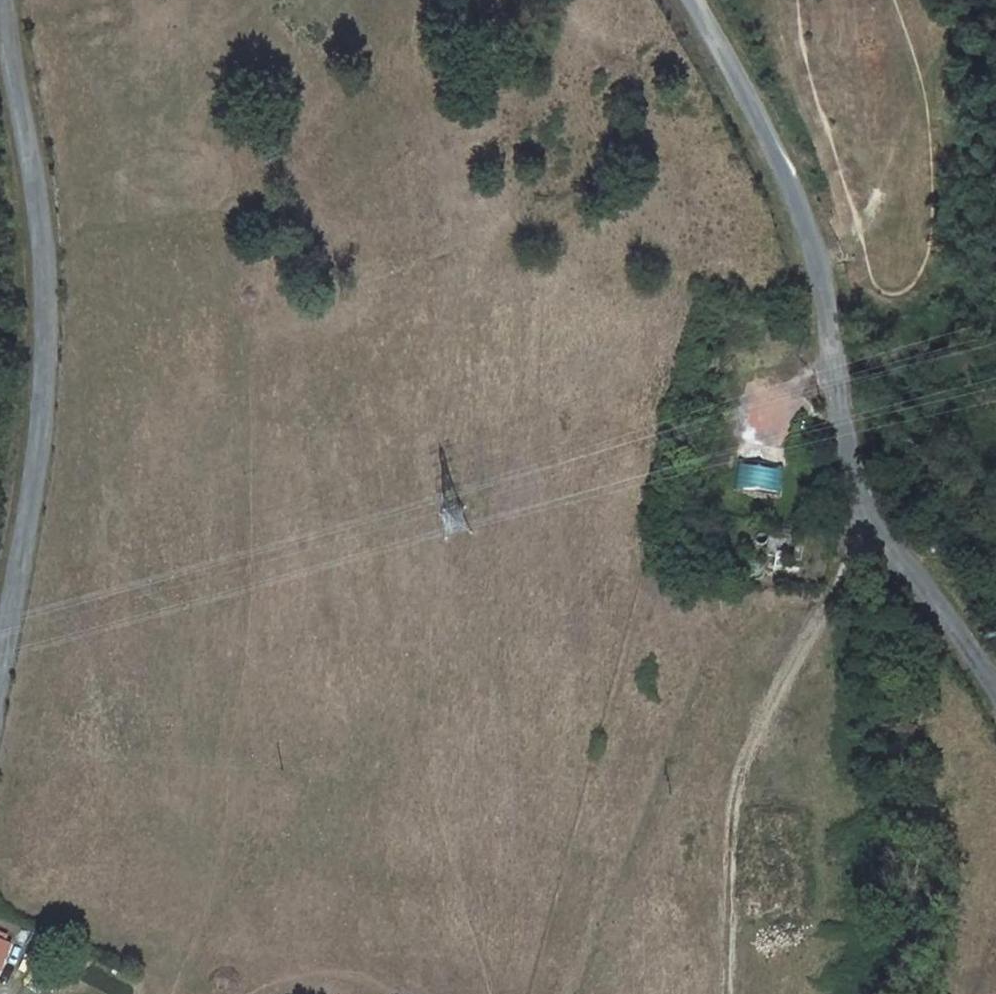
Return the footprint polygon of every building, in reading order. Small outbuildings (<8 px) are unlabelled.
[(744,458),(740,488),(774,493),(779,463),(744,458)] [(791,536),(771,533),(767,554),(788,558),(800,560),(803,538),(791,536)] [(14,941),(0,935),(0,970),(2,971),(14,941)]
